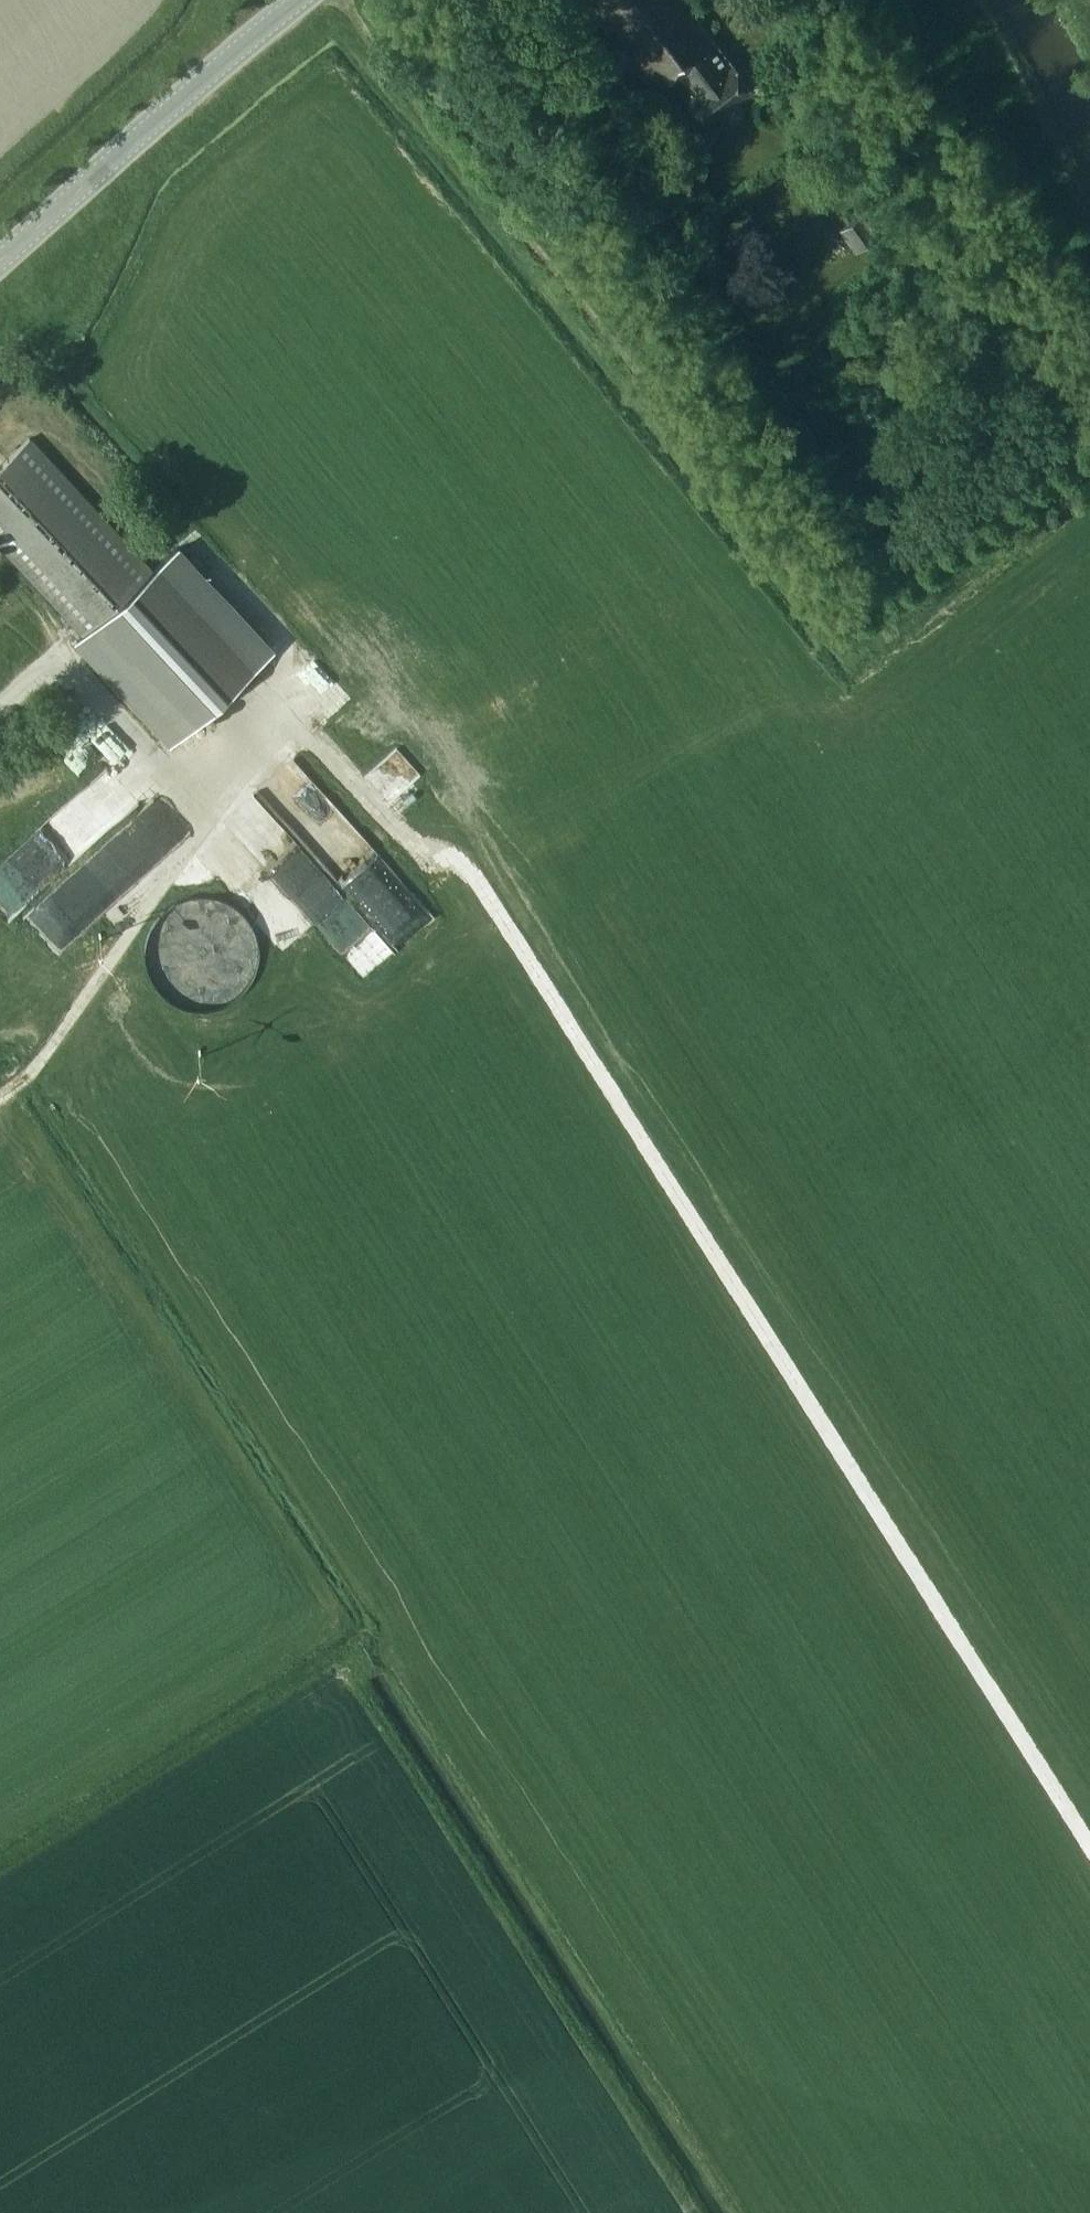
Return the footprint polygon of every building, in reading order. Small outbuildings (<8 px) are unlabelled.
[(655,90),(674,76),(687,97),(685,98),(705,124),(754,87),(734,61),(732,62),(699,21),(705,16),(692,0),(585,0),(655,90)] [(878,233),(864,212),(840,228),(854,249),(878,233)] [(56,414),(31,438),(154,570),(179,547),(56,414)] [(85,633),(154,570),(31,438),(0,466),(0,542),(85,633)] [(161,564),(154,570),(85,633),(74,643),(170,745),(256,665),(161,564)] [(335,871),(371,844),(355,822),(319,849),(335,871)] [(126,922),(153,885),(124,864),(97,901),(126,922)] [(326,873),(295,901),(343,953),(374,925),(326,873)] [(161,936),(156,940),(197,1007),(268,964),(220,885),(154,924),(161,936)]
